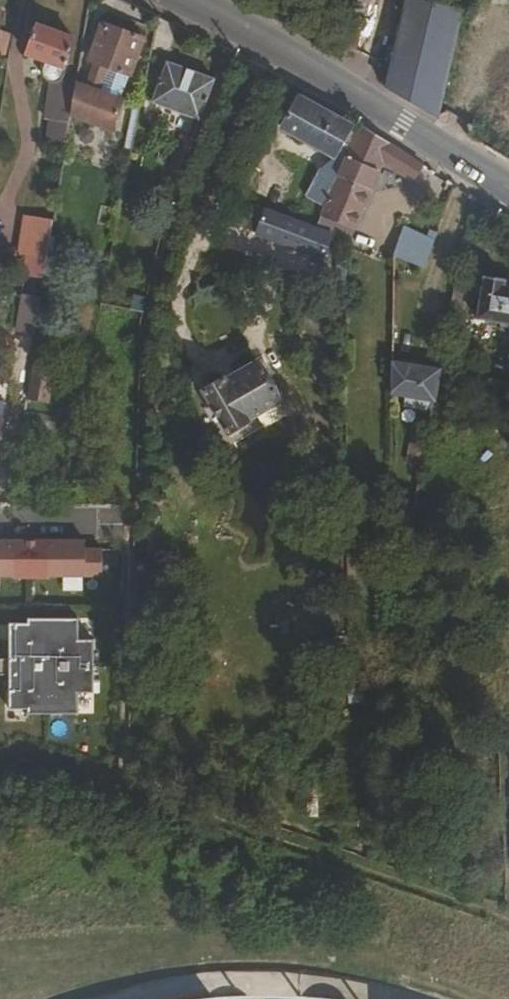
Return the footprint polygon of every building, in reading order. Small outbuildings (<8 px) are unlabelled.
[(411,0),(406,0),(387,85),(386,89),(436,118),(459,12),(411,0)] [(75,39),(39,25),(26,56),(43,62),(40,75),(43,80),(48,84),(52,84),(60,80),(75,39)] [(73,89),(69,116),(111,132),(123,101),(98,92),(106,68),(130,77),(144,41),(101,25),(87,62),(93,63),(84,86),(74,83),(73,89)] [(1,58),(8,37),(0,33),(0,58),(1,58)] [(153,102),(199,121),(215,81),(167,63),(153,102)] [(57,149),(63,151),(69,116),(73,89),(57,87),(52,120),(61,121),(57,149)] [(299,97),(281,129),(334,158),(352,126),(299,97)] [(424,166),(359,124),(315,228),(332,235),(336,236),(341,224),(355,230),(383,164),(413,184),(424,166)] [(238,225),(256,231),(265,208),(247,201),(238,225)] [(332,235),(315,228),(265,208),(256,231),(255,234),(322,260),(332,235)] [(25,258),(45,260),(51,222),(23,217),(16,256),(25,258)] [(404,230),(393,258),(424,268),(432,243),(404,230)] [(22,277),(43,280),(45,260),(25,258),(22,277)] [(485,277),(478,320),(508,325),(508,281),(485,277)] [(257,360),(204,391),(229,434),(282,403),(257,360)] [(392,362),(392,394),(435,402),(436,393),(440,370),(392,362)] [(5,395),(23,398),(28,367),(10,364),(5,395)] [(45,372),(51,378),(53,367),(32,366),(31,371),(45,372)] [(47,403),(51,378),(45,372),(31,371),(28,400),(47,403)] [(80,577),(80,538),(0,539),(0,577),(80,577)] [(85,542),(86,575),(101,574),(101,542),(85,542)] [(72,618),(22,618),(22,623),(3,624),(3,708),(22,708),(22,713),(71,713),(71,692),(87,692),(87,640),(72,640),(72,618)]
